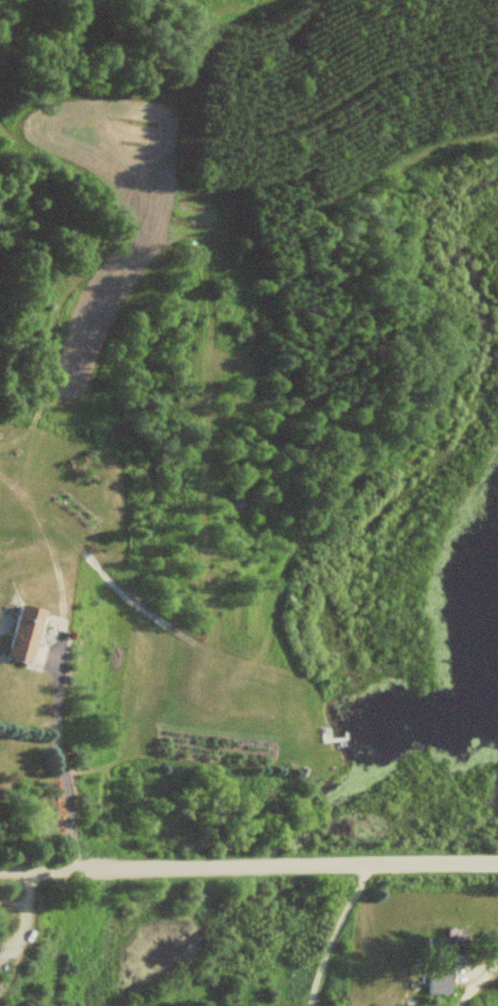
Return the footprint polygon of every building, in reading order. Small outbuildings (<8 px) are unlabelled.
[(35,624),(9,618),(0,655),(0,661),(24,667),(35,624)] [(440,956),(440,962),(463,962),(463,936),(422,936),(422,956),(440,956)] [(451,976),(426,976),(426,995),(451,995),(451,976)]
